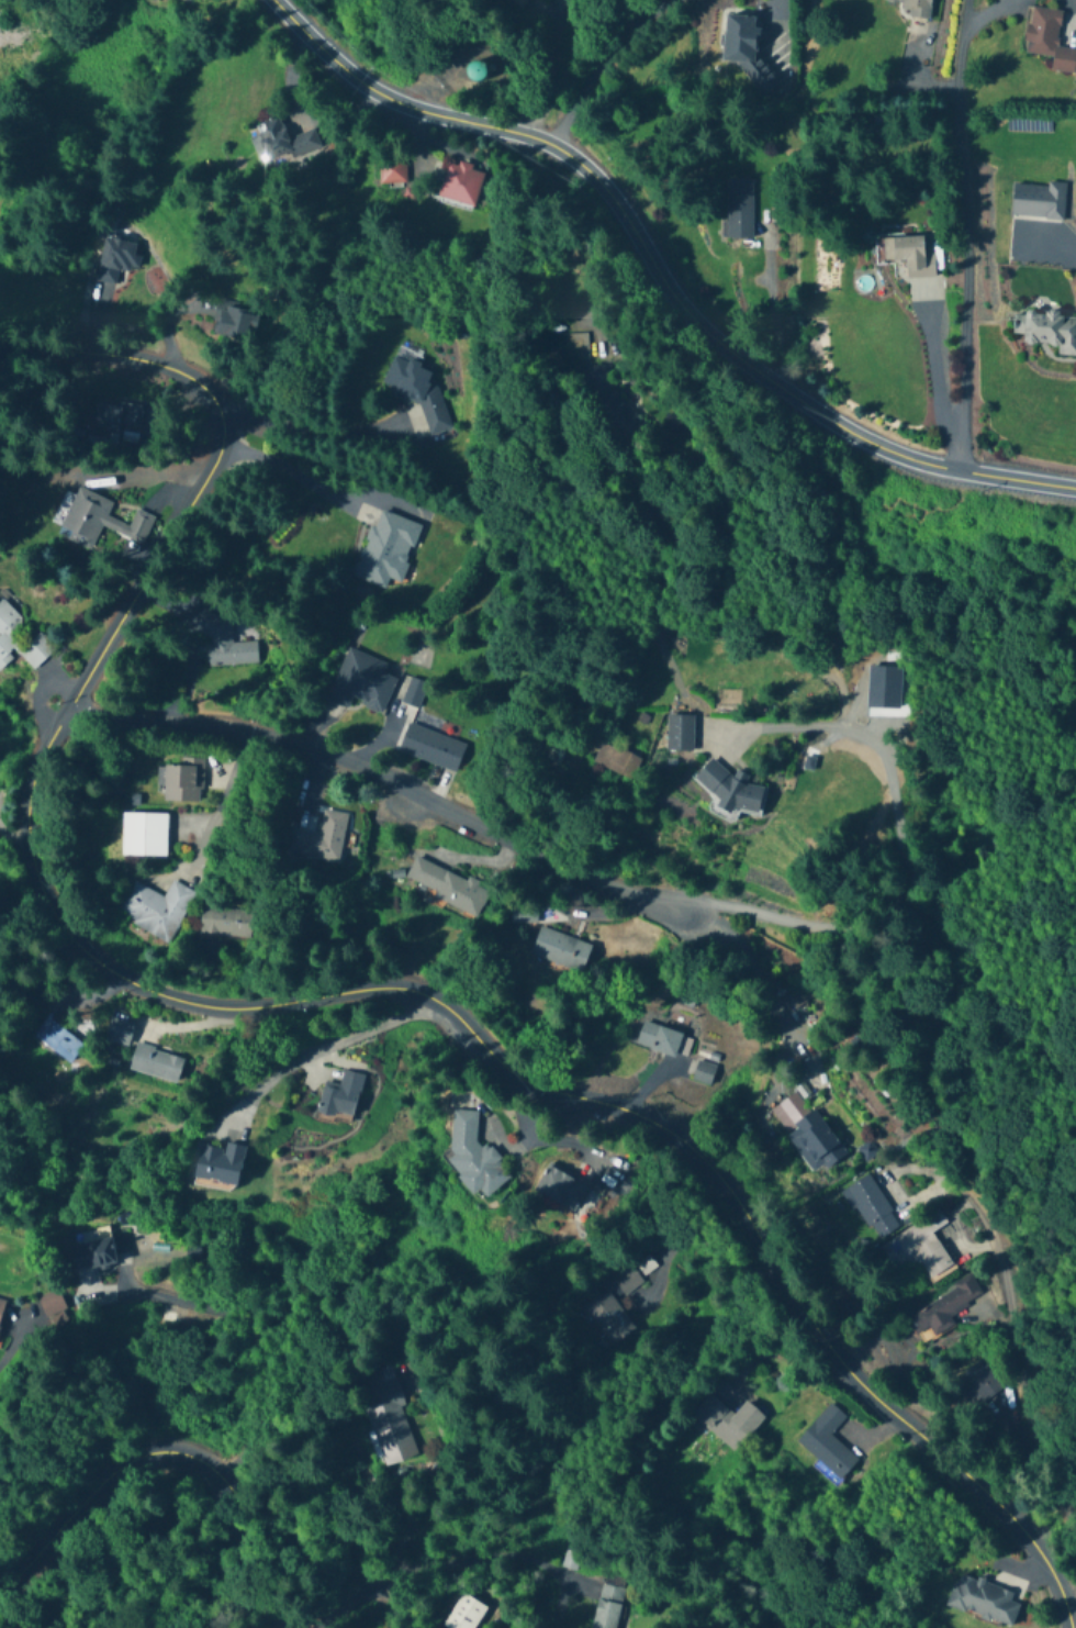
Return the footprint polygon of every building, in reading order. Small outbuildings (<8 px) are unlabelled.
[(884,4),(899,5),(898,15),(929,18),(931,0),(885,0),(884,4)] [(1075,60),(1075,50),(1057,47),(1062,11),(1028,7),(1022,53),(1053,57),(1051,71),(1074,74),(1075,60)] [(724,63),(745,64),(744,88),(761,88),(764,17),(726,15),(724,63)] [(482,84),(490,67),(474,59),(466,76),(482,84)] [(267,163),(319,147),(314,130),(286,138),(280,117),(256,125),(267,163)] [(379,184),(405,184),(405,161),(379,161),(379,184)] [(475,207),(485,172),(448,161),(438,197),(475,207)] [(726,180),(726,239),(753,239),(753,180),(726,180)] [(935,254),(924,254),(924,236),(875,237),(875,264),(906,264),(906,279),(935,278),(935,254)] [(136,244),(105,238),(96,282),(116,286),(120,269),(137,272),(140,256),(134,255),(136,244)] [(217,305),(213,336),(256,340),(259,309),(217,305)] [(1057,357),(1075,358),(1075,317),(1014,314),(1013,336),(1024,336),(1023,346),(1058,347),(1057,357)] [(438,387),(432,388),(427,372),(422,374),(418,358),(386,367),(394,395),(403,392),(408,409),(405,410),(414,440),(450,430),(438,387)] [(94,433),(126,433),(126,406),(94,406),(94,433)] [(58,537),(91,550),(100,527),(120,535),(125,525),(106,518),(112,502),(77,488),(58,537)] [(353,577),(391,592),(407,548),(412,550),(421,527),(378,510),(353,577)] [(19,655),(33,671),(54,651),(37,632),(26,642),(15,631),(24,623),(3,599),(0,602),(0,672),(19,655)] [(257,663),(256,642),(232,643),(231,618),(203,619),(204,666),(257,663)] [(388,664),(347,649),(327,701),(348,709),(351,702),(382,714),(396,679),(384,674),(388,664)] [(401,701),(414,709),(426,688),(414,680),(401,701)] [(668,752),(694,752),(694,717),(668,717),(668,752)] [(456,773),(466,745),(408,725),(398,753),(456,773)] [(591,766),(633,782),(641,760),(600,744),(591,766)] [(179,767),(161,766),(160,802),(202,804),(203,758),(179,757),(179,767)] [(747,786),(748,775),(703,767),(699,790),(722,794),(719,811),(761,818),(766,789),(747,786)] [(288,856),(339,864),(347,815),(323,811),(319,836),(292,832),(288,856)] [(167,858),(167,815),(122,815),(122,858),(167,858)] [(415,859),(403,886),(479,917),(490,890),(415,859)] [(169,944),(195,893),(171,881),(163,897),(133,882),(116,917),(169,944)] [(199,935),(250,940),(252,912),(202,907),(199,935)] [(511,927),(536,927),(536,911),(511,911),(511,927)] [(592,946),(539,929),(529,958),(582,975),(592,946)] [(63,1067),(79,1045),(43,1017),(27,1039),(63,1067)] [(127,1047),(134,1025),(107,1017),(101,1040),(127,1047)] [(684,1062),(692,1040),(643,1022),(635,1044),(684,1062)] [(184,1056),(134,1045),(128,1073),(179,1083),(184,1056)] [(715,1067),(698,1063),(693,1081),(710,1086),(715,1067)] [(325,1083),(318,1114),(353,1122),(363,1076),(342,1072),(339,1086),(325,1083)] [(814,1173),(844,1156),(817,1109),(787,1126),(814,1173)] [(477,1112),(453,1111),(449,1192),(500,1194),(502,1148),(476,1147),(477,1112)] [(245,1148),(226,1145),(225,1150),(201,1146),(195,1180),(238,1188),(245,1148)] [(548,1165),(536,1192),(575,1211),(588,1184),(548,1165)] [(842,1190),(873,1242),(899,1227),(869,1174),(842,1190)] [(933,1232),(947,1224),(939,1211),(881,1244),(898,1276),(920,1264),(930,1282),(954,1269),(933,1232)] [(116,1264),(110,1237),(71,1245),(76,1272),(116,1264)] [(623,1296),(642,1282),(629,1264),(610,1277),(623,1296)] [(907,1312),(922,1343),(954,1327),(948,1315),(982,1297),(972,1278),(907,1312)] [(581,1304),(608,1346),(633,1330),(607,1288),(581,1304)] [(44,1321),(65,1316),(60,1292),(39,1297),(44,1321)] [(1003,1389),(983,1359),(963,1373),(983,1403),(1003,1389)] [(418,1454),(389,1365),(354,1376),(383,1466),(418,1454)] [(689,1416),(733,1453),(764,1417),(745,1401),(733,1415),(708,1393),(689,1416)] [(830,1434),(845,1417),(830,1403),(796,1442),(839,1480),(858,1459),(830,1434)] [(574,1556),(564,1557),(564,1567),(574,1567),(574,1556)] [(1013,1589),(956,1574),(947,1608),(1013,1625),(1019,1604),(1010,1602),(1013,1589)] [(623,1588),(599,1583),(590,1627),(615,1627),(623,1588)] [(486,1606),(461,1592),(441,1626),(445,1627),(473,1627),(486,1606)]
